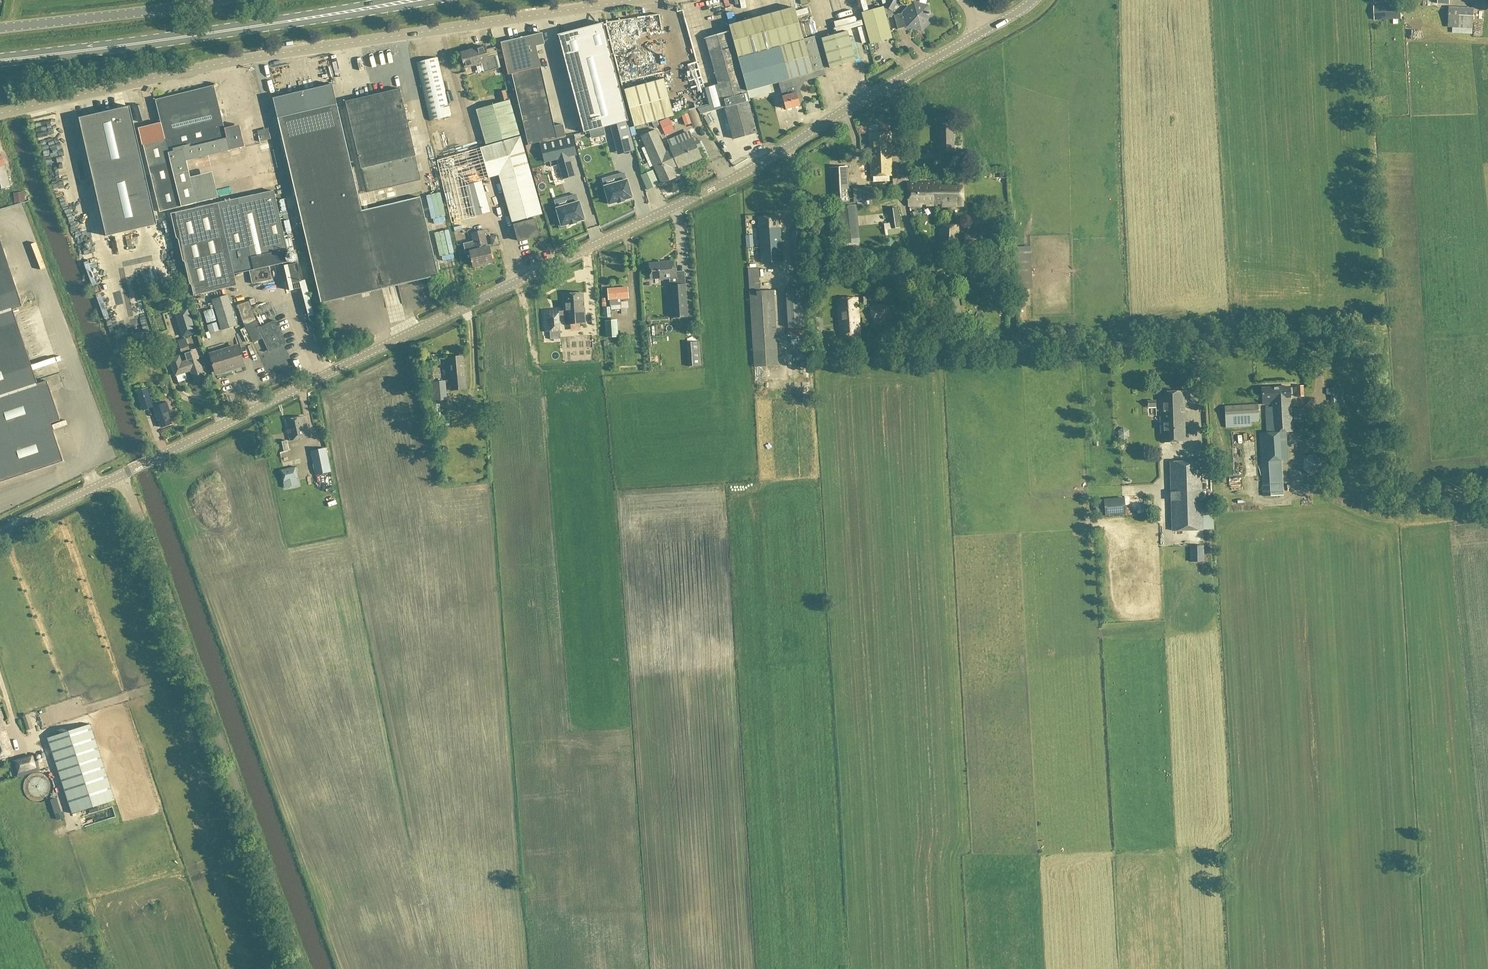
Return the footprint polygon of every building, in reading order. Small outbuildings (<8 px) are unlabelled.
[(892,39),(885,15),(887,15),(888,18),(894,17),(897,30),(907,28),(921,31),(931,21),(927,7),(914,3),(903,14),(894,16),(892,11),(897,2),(892,0),(889,0),(885,7),(860,14),(869,46),(892,39)] [(1373,7),(1373,21),(1400,20),(1399,6),(1373,7)] [(793,9),(730,26),(731,27),(748,91),(769,85),(778,82),(797,77),(811,73),(811,72),(814,71),(822,69),(813,37),(805,39),(802,40),(798,25),(793,9)] [(1449,9),(1448,28),(1450,28),(1452,28),(1471,29),(1472,10),(1449,9)] [(810,20),(800,22),(803,36),(813,34),(810,20)] [(557,36),(583,134),(628,122),(602,24),(557,36)] [(731,27),(730,26),(720,29),(721,35),(704,39),(733,140),(756,134),(744,92),(748,91),(741,66),(731,27)] [(846,32),(821,39),(829,69),(854,62),(846,32)] [(541,34),(500,43),(500,44),(507,75),(511,74),(528,146),(539,143),(565,137),(562,125),(553,127),(535,47),(543,45),(541,34)] [(414,50),(416,60),(428,58),(426,47),(414,50)] [(483,47),(460,54),(464,68),(481,63),(484,73),(493,71),(494,77),(499,76),(497,69),(498,69),(495,57),(487,59),(483,47)] [(891,48),(876,50),(877,58),(892,56),(891,48)] [(430,122),(450,117),(436,58),(415,63),(430,122)] [(324,66),(328,79),(336,77),(332,64),(324,66)] [(799,83),(797,77),(778,82),(782,96),(781,96),(784,109),(798,106),(795,93),(794,93),(793,87),(797,85),(799,83)] [(663,81),(624,91),(634,127),(672,117),(663,81)] [(361,212),(336,105),(331,85),(272,99),(302,226),(361,212)] [(191,161),(191,159),(228,149),(229,152),(244,148),(240,131),(237,132),(234,130),(233,128),(223,130),(212,87),(154,101),(160,124),(137,130),(141,147),(142,147),(158,213),(181,208),(203,203),(217,199),(211,173),(189,179),(185,162),(191,161)] [(399,90),(345,103),(366,194),(421,181),(399,90)] [(497,94),(499,103),(507,101),(504,92),(497,94)] [(509,101),(475,111),(485,146),(518,136),(509,101)] [(141,106),(134,108),(138,123),(145,121),(141,106)] [(156,225),(128,108),(79,119),(106,236),(156,225)] [(684,126),(691,124),(687,112),(680,115),(684,126)] [(668,119),(658,123),(664,137),(673,133),(668,119)] [(631,143),(626,124),(611,128),(616,147),(631,143)] [(952,128),(937,129),(938,154),(939,154),(939,161),(954,161),(954,153),(953,154),(952,128)] [(655,131),(643,136),(655,164),(653,165),(661,184),(675,178),(670,168),(676,165),(671,153),(665,155),(655,131)] [(890,133),(868,134),(870,178),(890,177),(889,149),(890,149),(890,133)] [(257,138),(259,144),(270,141),(268,135),(257,138)] [(565,137),(539,143),(544,162),(556,160),(559,170),(571,166),(568,157),(575,155),(571,136),(565,137)] [(479,149),(436,161),(450,224),(475,219),(467,184),(498,176),(501,185),(506,203),(512,224),(514,224),(514,226),(513,226),(514,228),(516,236),(518,242),(539,236),(535,222),(535,220),(534,220),(533,218),(542,216),(519,138),(479,149)] [(692,140),(669,150),(671,153),(676,165),(677,169),(700,159),(692,140)] [(263,171),(274,168),(272,159),(260,161),(263,171)] [(608,171),(611,176),(629,166),(626,161),(608,171)] [(829,169),(831,204),(848,203),(846,168),(829,169)] [(9,189),(4,169),(0,170),(0,191),(9,189)] [(637,176),(644,190),(656,185),(649,170),(637,176)] [(604,188),(608,204),(608,205),(609,205),(617,203),(618,203),(618,202),(622,201),(622,202),(623,201),(630,199),(631,198),(631,197),(631,198),(626,182),(627,182),(626,181),(625,181),(623,174),(616,176),(618,183),(604,187),(603,187),(604,188)] [(234,193),(249,194),(249,182),(234,182),(234,193)] [(939,187),(941,187),(941,183),(907,183),(907,206),(936,206),(935,196),(931,196),(931,189),(939,189),(939,187)] [(962,187),(941,187),(939,187),(939,189),(931,189),(931,196),(935,196),(936,206),(940,206),(940,207),(962,207),(962,187)] [(23,193),(13,195),(14,204),(24,203),(23,193)] [(273,193),(217,205),(217,204),(170,215),(175,239),(177,241),(182,262),(184,264),(189,285),(191,287),(193,296),(224,289),(221,278),(233,276),(248,272),(251,286),(271,281),(265,256),(286,251),(286,253),(283,254),(286,266),(297,264),(295,251),(292,252),(290,240),(284,241),(273,193)] [(559,221),(557,222),(559,230),(565,228),(565,226),(569,224),(569,225),(570,225),(570,224),(574,223),(574,224),(575,223),(575,222),(583,220),(583,221),(583,220),(583,219),(578,204),(579,204),(578,203),(577,203),(575,195),(567,198),(570,205),(557,209),(555,209),(556,210),(559,221)] [(419,198),(361,212),(302,226),(320,305),(438,277),(419,198)] [(429,215),(439,214),(438,201),(428,202),(429,215)] [(859,243),(855,206),(834,208),(838,245),(859,243)] [(889,224),(883,225),(885,236),(899,234),(896,209),(887,210),(889,224)] [(758,226),(757,226),(759,261),(782,260),(780,231),(779,231),(778,217),(758,218),(758,226)] [(462,223),(451,226),(453,234),(465,231),(462,223)] [(957,226),(940,225),(938,246),(956,247),(957,226)] [(473,242),(463,244),(465,253),(469,252),(473,267),(491,262),(488,247),(486,248),(483,232),(471,235),(473,242)] [(801,232),(789,233),(790,267),(802,266),(801,232)] [(975,235),(963,235),(963,248),(975,248),(975,235)] [(62,463),(49,425),(59,421),(46,382),(37,386),(12,311),(21,308),(0,244),(0,484),(62,463)] [(685,285),(679,286),(678,277),(676,278),(675,269),(672,270),(671,262),(662,263),(662,264),(648,265),(650,280),(660,279),(660,280),(669,279),(670,286),(669,286),(671,319),(687,318),(685,285)] [(300,282),(301,282),(297,264),(286,266),(291,284),(300,282)] [(975,265),(962,265),(963,279),(964,284),(977,283),(976,278),(975,265)] [(784,274),(791,284),(798,278),(791,268),(784,274)] [(758,269),(747,270),(753,369),(778,367),(773,292),(759,292),(758,269)] [(132,280),(134,287),(142,285),(140,278),(132,280)] [(626,315),(626,309),(627,309),(626,302),(620,303),(620,300),(628,299),(627,289),(606,291),(607,301),(609,301),(610,310),(620,309),(620,315),(626,315)] [(803,290),(785,291),(787,328),(805,327),(803,290)] [(175,294),(167,297),(169,303),(177,300),(175,294)] [(582,294),(562,296),(564,325),(590,324),(589,309),(583,310),(582,294)] [(227,297),(211,301),(220,332),(236,327),(227,297)] [(856,298),(836,299),(838,339),(858,337),(856,298)] [(958,299),(946,300),(949,319),(961,317),(958,299)] [(192,316),(201,313),(198,305),(190,308),(192,316)] [(241,323),(252,344),(262,339),(269,353),(285,345),(274,322),(259,329),(253,318),(251,319),(244,305),(236,308),(241,323)] [(887,305),(870,309),(873,325),(891,320),(887,305)] [(195,334),(187,309),(173,313),(181,338),(192,335),(195,334)] [(558,310),(542,311),(543,333),(549,333),(550,341),(559,340),(558,310)] [(813,318),(814,334),(823,333),(822,318),(813,318)] [(617,322),(605,323),(606,339),(618,338),(617,322)] [(240,325),(236,327),(240,345),(245,344),(240,325)] [(185,339),(177,342),(181,354),(189,351),(185,339)] [(698,343),(686,344),(688,368),(700,367),(698,343)] [(238,348),(209,356),(214,373),(243,364),(238,348)] [(187,362),(181,364),(178,357),(170,360),(174,376),(190,372),(194,384),(204,381),(197,358),(194,359),(193,353),(185,355),(187,362)] [(465,390),(462,358),(447,359),(450,392),(465,390)] [(444,383),(426,384),(428,402),(446,401),(444,383)] [(1261,407),(1269,406),(1269,403),(1273,403),(1273,399),(1289,398),(1288,387),(1260,389),(1261,407)] [(1295,398),(1304,397),(1303,387),(1295,388),(1295,398)] [(147,388),(135,392),(141,412),(151,409),(155,422),(157,421),(160,429),(171,425),(169,418),(170,417),(166,403),(160,405),(158,401),(151,403),(147,388)] [(1325,390),(1326,397),(1331,396),(1331,407),(1342,407),(1342,390),(1325,390)] [(1182,393),(1160,394),(1162,444),(1184,443),(1182,393)] [(1269,403),(1269,406),(1269,409),(1264,409),(1266,434),(1259,434),(1262,497),(1281,496),(1279,462),(1286,461),(1285,433),(1291,432),(1289,398),(1273,399),(1273,403),(1269,403)] [(451,420),(466,418),(464,404),(449,406),(451,420)] [(440,420),(439,405),(432,405),(433,420),(440,420)] [(1250,428),(1250,423),(1258,422),(1257,406),(1224,408),(1225,429),(1250,428)] [(302,418),(285,421),(289,441),(305,438),(302,418)] [(278,454),(288,452),(286,442),(276,444),(278,454)] [(324,449),(309,452),(313,476),(329,473),(324,449)] [(113,454),(100,460),(102,464),(115,458),(113,454)] [(1312,454),(1302,460),(1302,470),(1310,477),(1320,471),(1321,460),(1312,454)] [(1170,464),(1172,532),(1202,532),(1200,463),(1170,464)] [(283,483),(297,480),(294,468),(280,472),(283,483)] [(1123,499),(1103,501),(1105,516),(1124,515),(1123,499)] [(1190,547),(1190,562),(1203,562),(1203,547),(1190,547)] [(0,716),(0,758),(13,754),(0,715),(0,716)] [(89,724),(47,737),(71,814),(114,800),(89,724)] [(34,756),(11,763),(16,779),(39,772),(34,756)]
